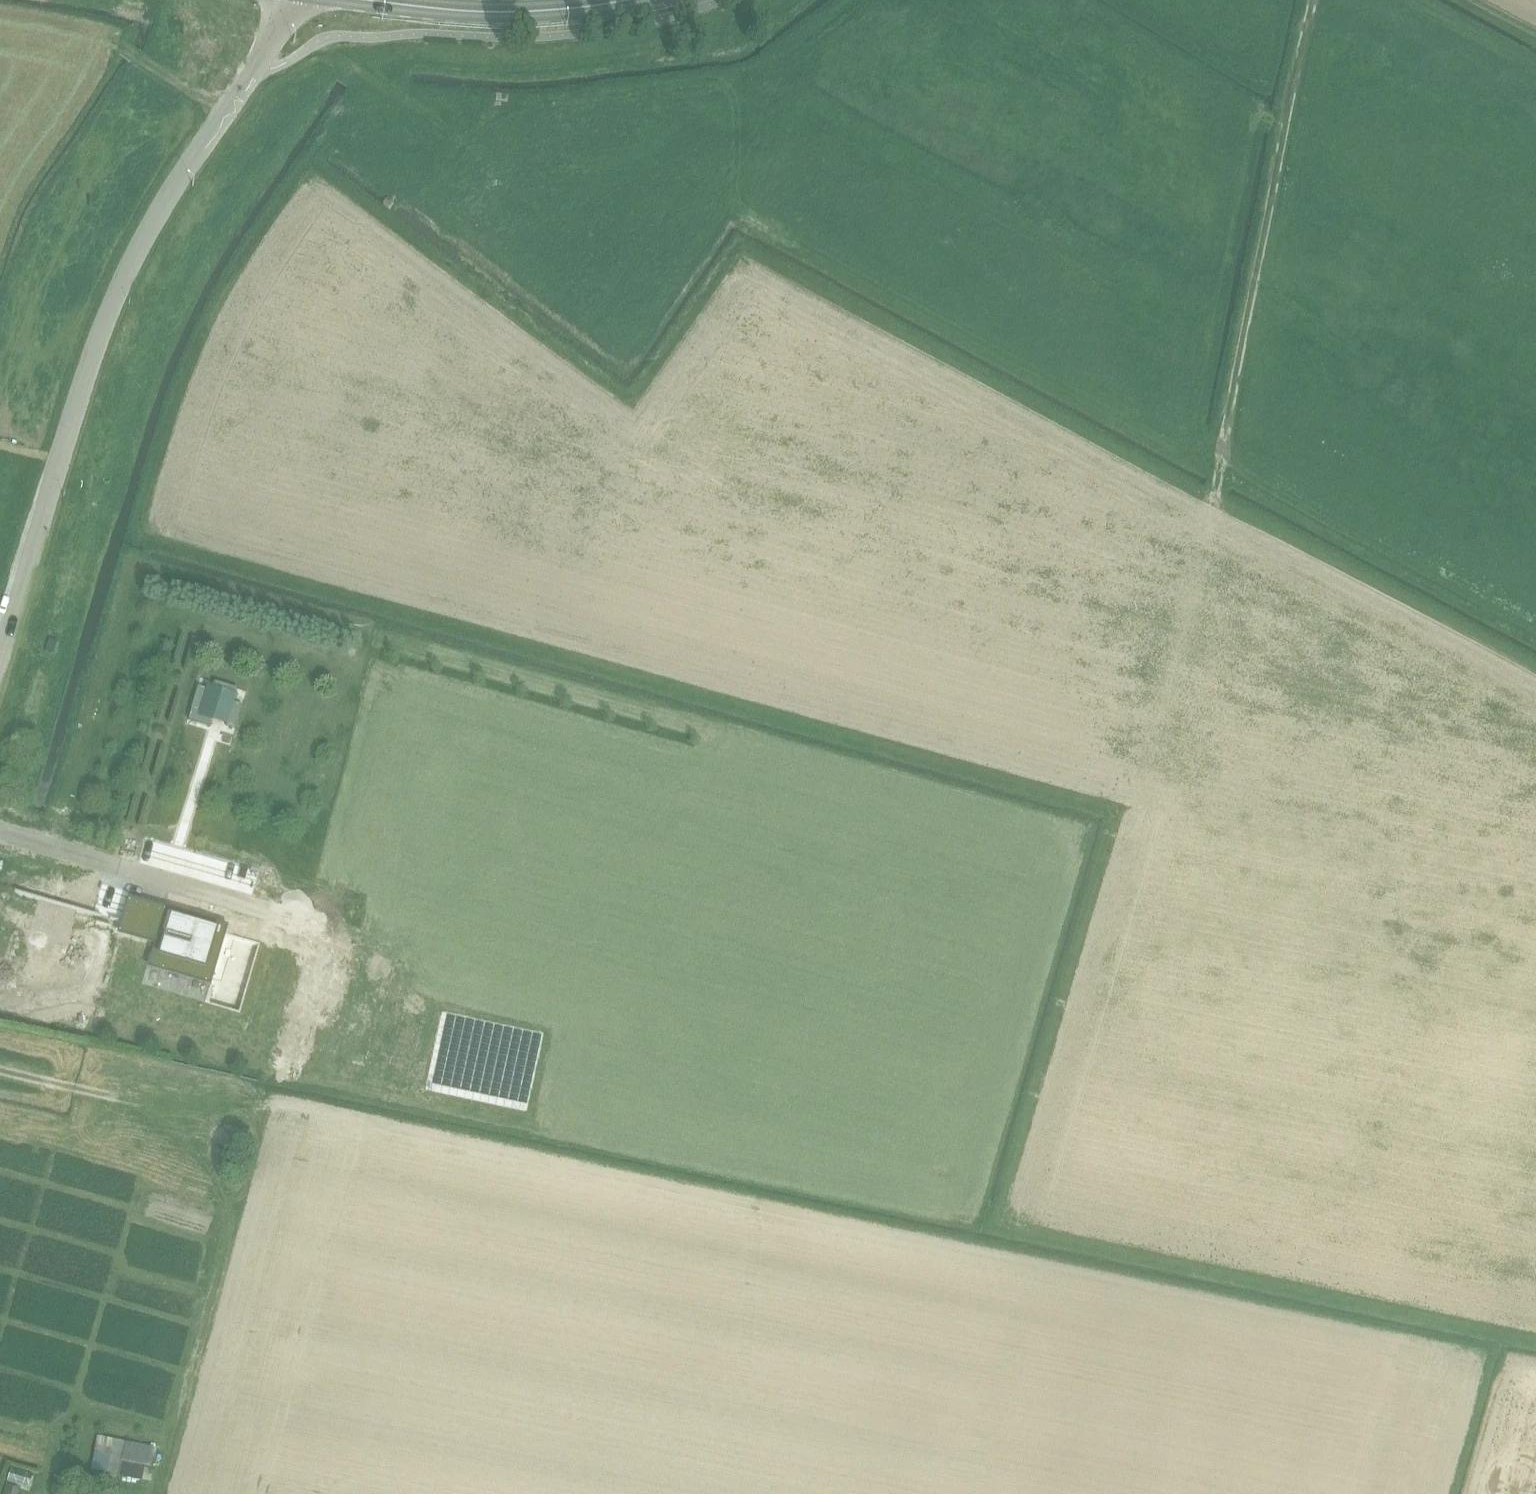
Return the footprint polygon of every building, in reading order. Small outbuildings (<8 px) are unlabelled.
[(128,898),(117,935),(154,946),(148,969),(211,988),(218,964),(229,927),(128,898)] [(95,1454),(92,1470),(119,1476),(121,1463),(151,1467),(154,1449),(114,1441),(114,1440),(98,1437),(95,1454)] [(12,1467),(8,1480),(30,1487),(34,1474),(12,1467)]
